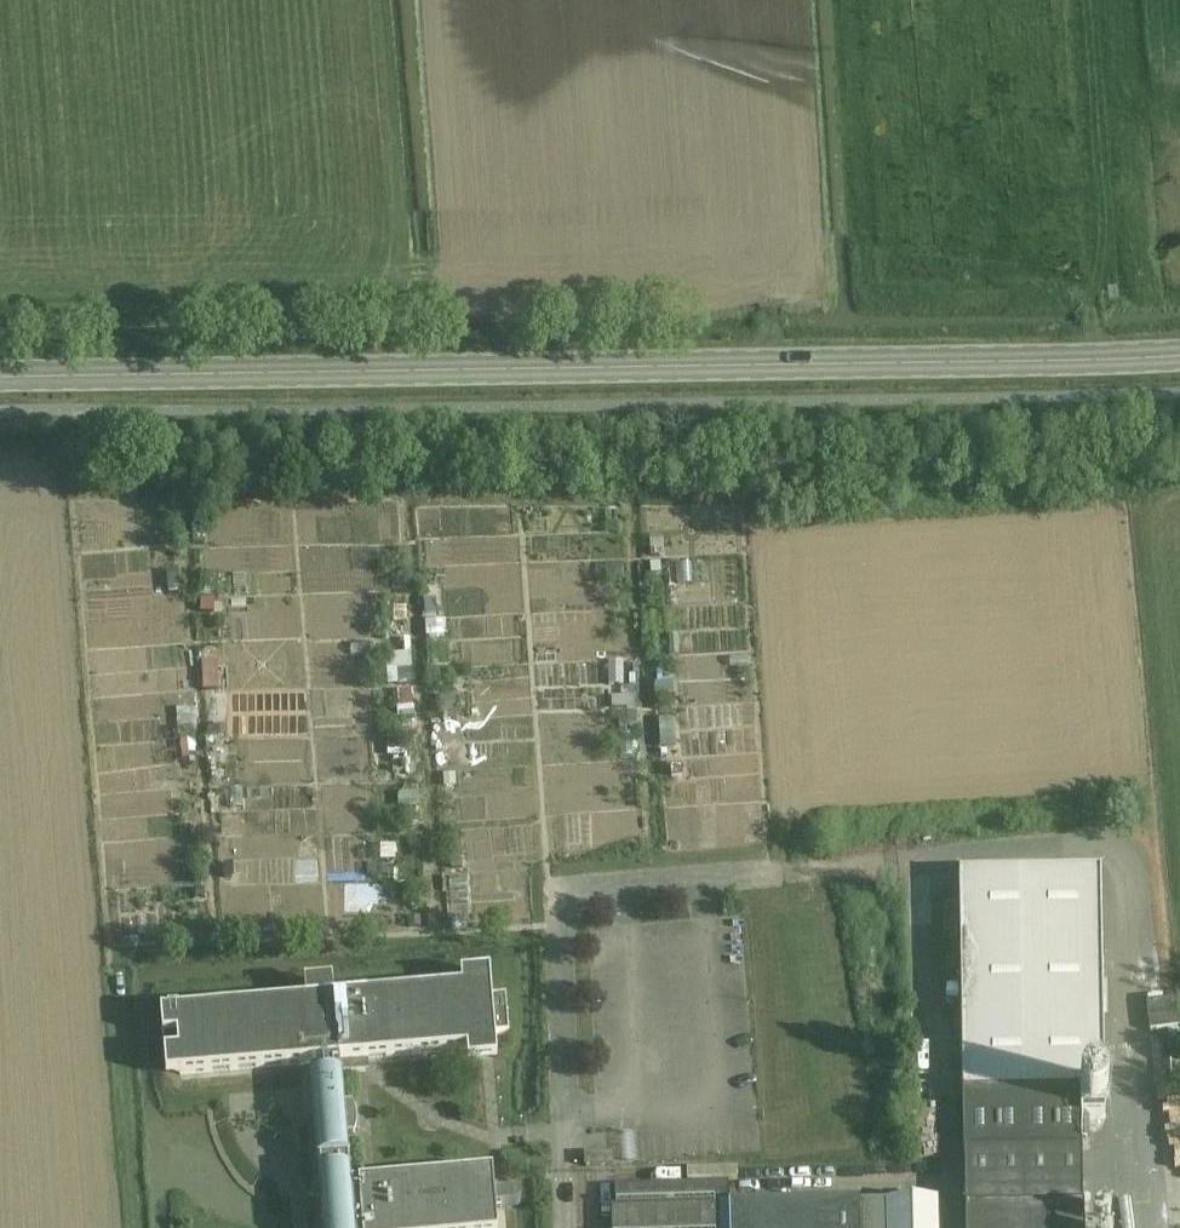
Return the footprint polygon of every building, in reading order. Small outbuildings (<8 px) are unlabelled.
[(1081,1121),(1103,1120),(1103,1090),(1074,1090),(1074,1083),(1104,1082),(1100,873),(959,875),(962,1092),(965,1227),(1084,1227),(1081,1121)] [(320,1173),(317,1173),(323,1227),(497,1227),(496,1211),(504,1210),(517,1209),(518,1208),(520,1207),(521,1205),(521,1203),(521,1200),(520,1197),(518,1196),(516,1195),(514,1195),(495,1197),(493,1171),(351,1184),(350,1170),(348,1170),(348,1160),(349,1160),(347,1133),(353,1132),(356,1123),(355,1113),(352,1102),(344,1102),(342,1076),(339,1076),(339,1062),(466,1051),(467,1064),(498,1061),(495,1036),(509,1035),(506,996),(492,997),(490,973),(460,975),(461,987),(334,998),(332,981),(303,983),(304,1001),(160,1013),(161,1037),(176,1036),(177,1051),(163,1052),(165,1077),(310,1065),(311,1078),(310,1078),(317,1163),(319,1162),(320,1173)] [(1151,1001),(1150,1029),(1173,1030),(1173,1047),(1179,1047),(1179,1002),(1151,1001)] [(937,1200),(729,1205),(728,1184),(646,1186),(646,1192),(620,1193),(620,1208),(615,1208),(616,1227),(938,1227),(937,1200)]
